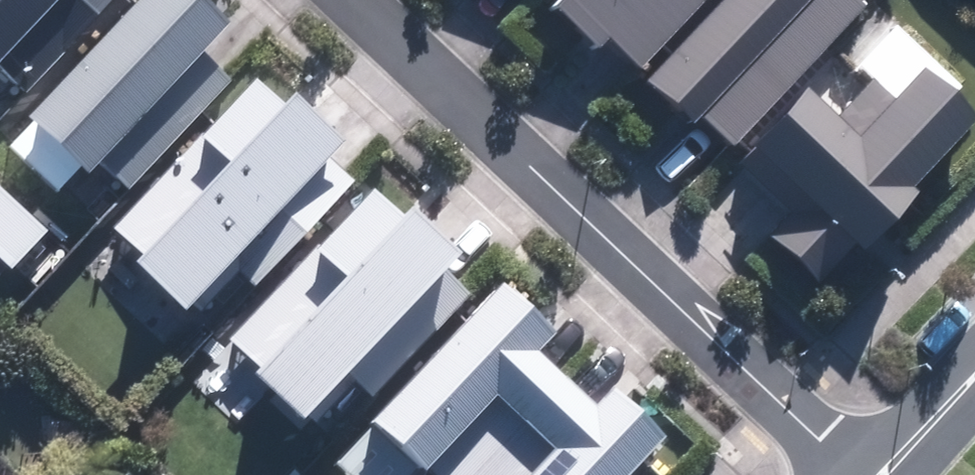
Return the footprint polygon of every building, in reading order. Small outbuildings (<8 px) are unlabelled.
[(47,0),(0,0),(0,51),(47,0)] [(196,0),(142,0),(22,128),(73,176),(99,149),(132,179),(225,80),(194,52),(221,23),(196,0)] [(548,13),(588,50),(599,38),(635,73),(704,0),(560,0),(548,13)] [(638,88),(681,128),(694,115),(723,144),(862,0),(723,0),(638,88)] [(846,133),(794,85),(741,142),(867,259),(916,207),(895,188),(955,124),(901,74),(846,133)] [(351,171),(249,80),(114,231),(134,248),(110,275),(172,331),(228,268),(248,286),(351,171)] [(20,100),(0,82),(0,121),(20,100)] [(472,285),(368,192),(221,356),(305,430),(348,382),(368,400),(472,285)] [(4,273),(39,238),(0,200),(0,269),(4,273)] [(496,286),(363,428),(413,474),(419,474),(487,402),(542,453),(521,474),(622,474),(656,440),(600,388),(583,405),(526,351),(544,332),(496,286)]
